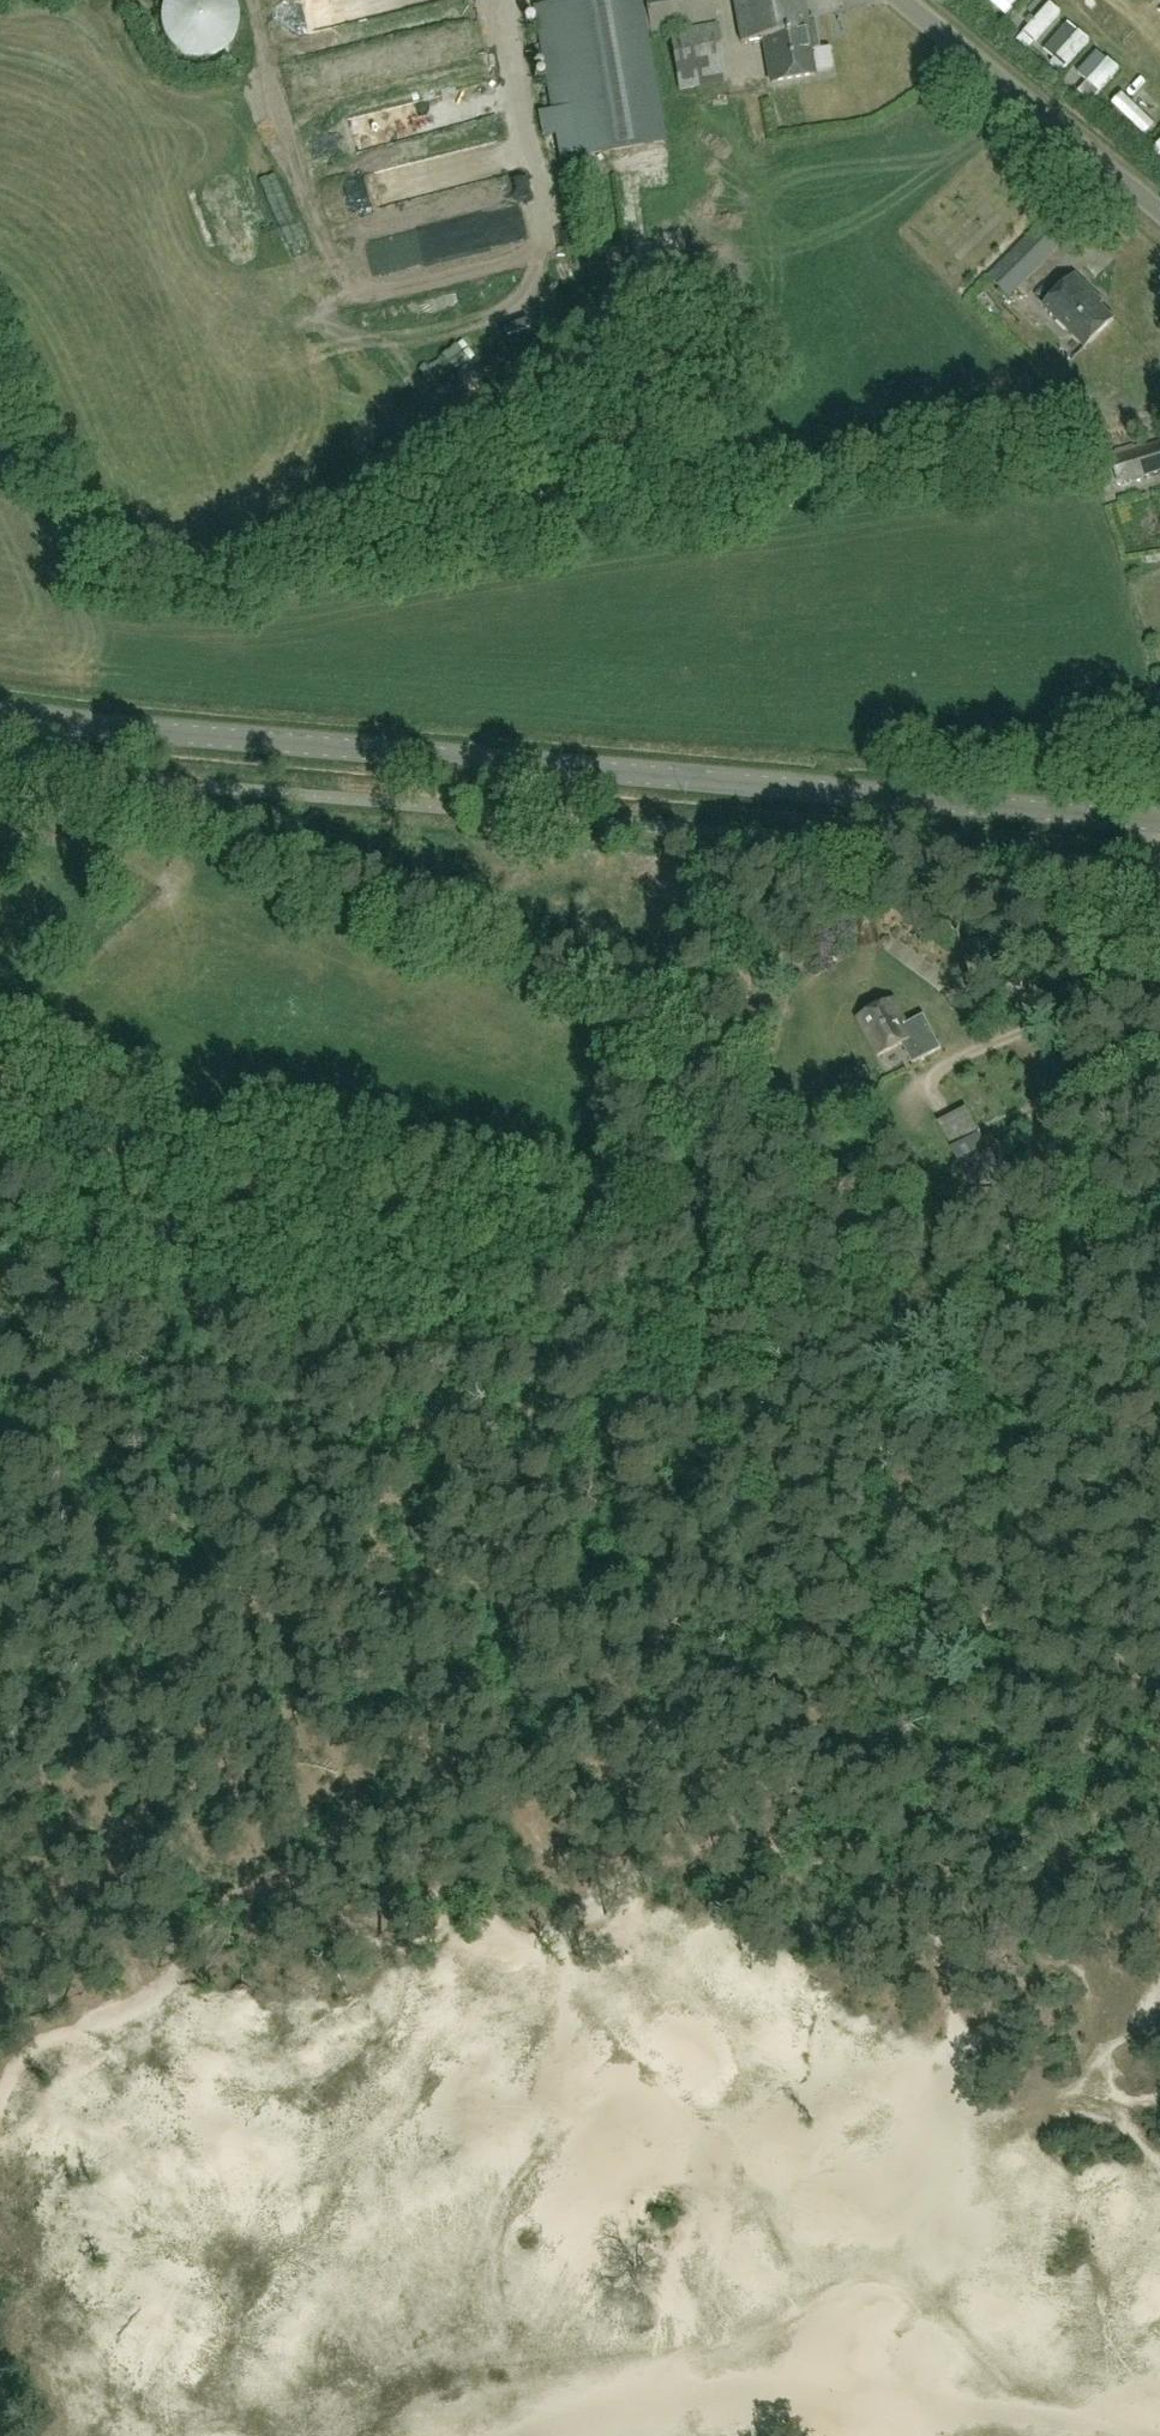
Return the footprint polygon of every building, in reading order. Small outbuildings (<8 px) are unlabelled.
[(238,24),(238,12),(234,1),(233,0),(166,0),(163,4),(160,16),(161,29),(166,40),(174,49),(184,55),(196,58),(208,57),(219,53),(228,45),(235,35),(238,24)] [(713,0),(596,0),(536,10),(553,113),(538,115),(542,140),(557,138),(561,162),(665,145),(661,121),(647,34),(717,23),(713,0)] [(813,66),(810,50),(819,49),(815,29),(811,30),(806,0),(734,0),(741,43),(764,39),(770,73),(772,86),(815,79),(814,75),(813,66)] [(1043,44),(1071,18),(1058,4),(1031,30),(1043,44)] [(717,27),(668,34),(679,92),(727,83),(717,27)] [(1062,52),(1071,66),(1099,46),(1089,33),(1062,52)] [(1108,94),(1128,73),(1115,61),(1095,82),(1108,94)] [(1046,218),(988,277),(1010,298),(1068,239),(1046,218)] [(1076,276),(1045,308),(1085,349),(1115,319),(1092,297),(1095,294),(1076,276)] [(1111,458),(1119,481),(1123,480),(1125,486),(1159,475),(1159,442),(1111,458)] [(878,1057),(902,1045),(912,1065),(941,1050),(924,1016),(907,1024),(894,999),(858,1017),(878,1057)] [(951,1148),(961,1167),(971,1189),(1000,1175),(987,1147),(980,1133),(951,1148)]
